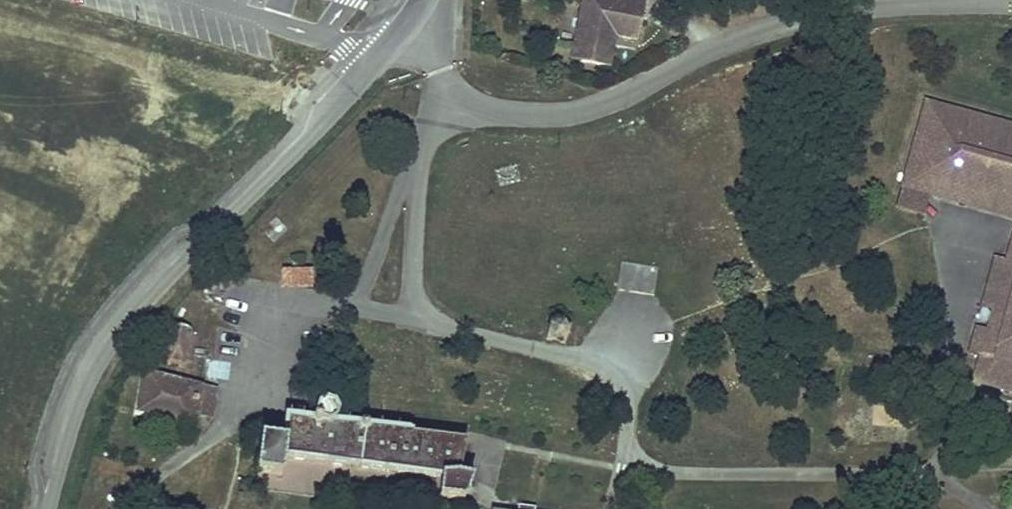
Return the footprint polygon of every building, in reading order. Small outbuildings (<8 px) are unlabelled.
[(645,2),(633,0),(583,0),(571,60),(608,68),(613,44),(609,40),(610,34),(615,36),(638,39),(645,2)] [(927,103),(904,186),(928,193),(930,187),(941,189),(939,196),(975,205),(976,200),(999,205),(998,211),(1011,215),(1011,127),(927,103)] [(939,196),(941,189),(930,187),(928,193),(939,196)] [(927,198),(903,191),(898,209),(922,215),(927,198)] [(999,205),(976,200),(975,205),(998,211),(999,205)] [(1007,263),(996,260),(983,306),(995,309),(988,332),(976,329),(970,352),(982,355),(975,379),(1011,390),(1011,246),(1007,263)] [(565,344),(569,327),(573,324),(571,322),(568,325),(550,320),(546,340),(565,344)] [(187,361),(191,334),(189,327),(173,325),(167,329),(163,357),(167,362),(182,365),(187,361)] [(204,376),(228,379),(230,362),(206,359),(204,376)] [(139,411),(195,424),(197,412),(200,389),(200,388),(145,373),(139,411)] [(197,412),(210,414),(214,391),(200,389),(197,412)] [(411,434),(412,432),(334,422),(336,414),(333,406),(325,404),(317,407),(315,414),(316,420),(286,417),(282,441),(261,438),(261,440),(256,474),(281,477),(283,457),(441,478),(439,498),(464,501),(471,480),(472,481),(472,479),(458,476),(465,441),(411,434)]
